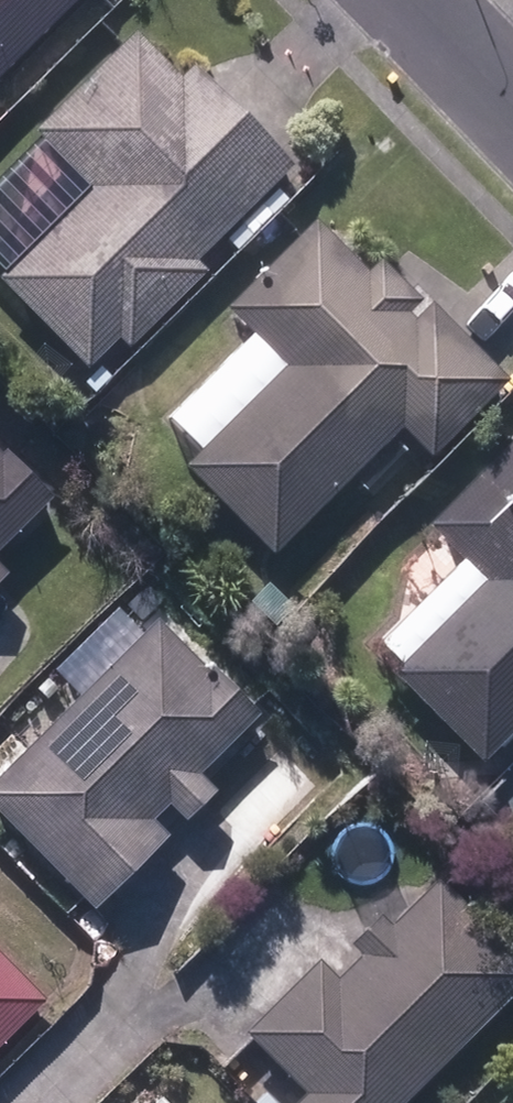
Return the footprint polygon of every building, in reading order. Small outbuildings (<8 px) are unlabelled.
[(80,0),(0,0),(0,80),(80,0)] [(4,280),(89,368),(120,339),(129,347),(205,275),(193,263),(290,171),(243,121),(194,70),(180,82),(138,36),(37,134),(95,193),(4,280)] [(190,472),(274,556),(401,428),(432,460),(508,383),(470,345),(433,308),(417,324),(409,316),(421,305),(383,267),(371,278),(315,223),(229,311),(289,371),(190,472)] [(488,762),(512,738),(512,447),(433,528),(489,581),(398,674),(488,762)] [(56,497),(8,451),(1,457),(0,456),(0,553),(56,497)] [(118,604),(142,629),(165,607),(141,582),(118,604)] [(82,913),(151,844),(134,827),(154,808),(172,826),(200,799),(182,783),(243,723),(200,679),(196,683),(143,630),(0,772),(0,830),(82,913)] [(512,993),(512,969),(431,885),(383,932),(373,922),(346,949),(358,960),(331,988),(311,968),(239,1037),(299,1100),(296,1102),(400,1102),(512,993)] [(38,1008),(0,970),(0,1046),(38,1008)]
